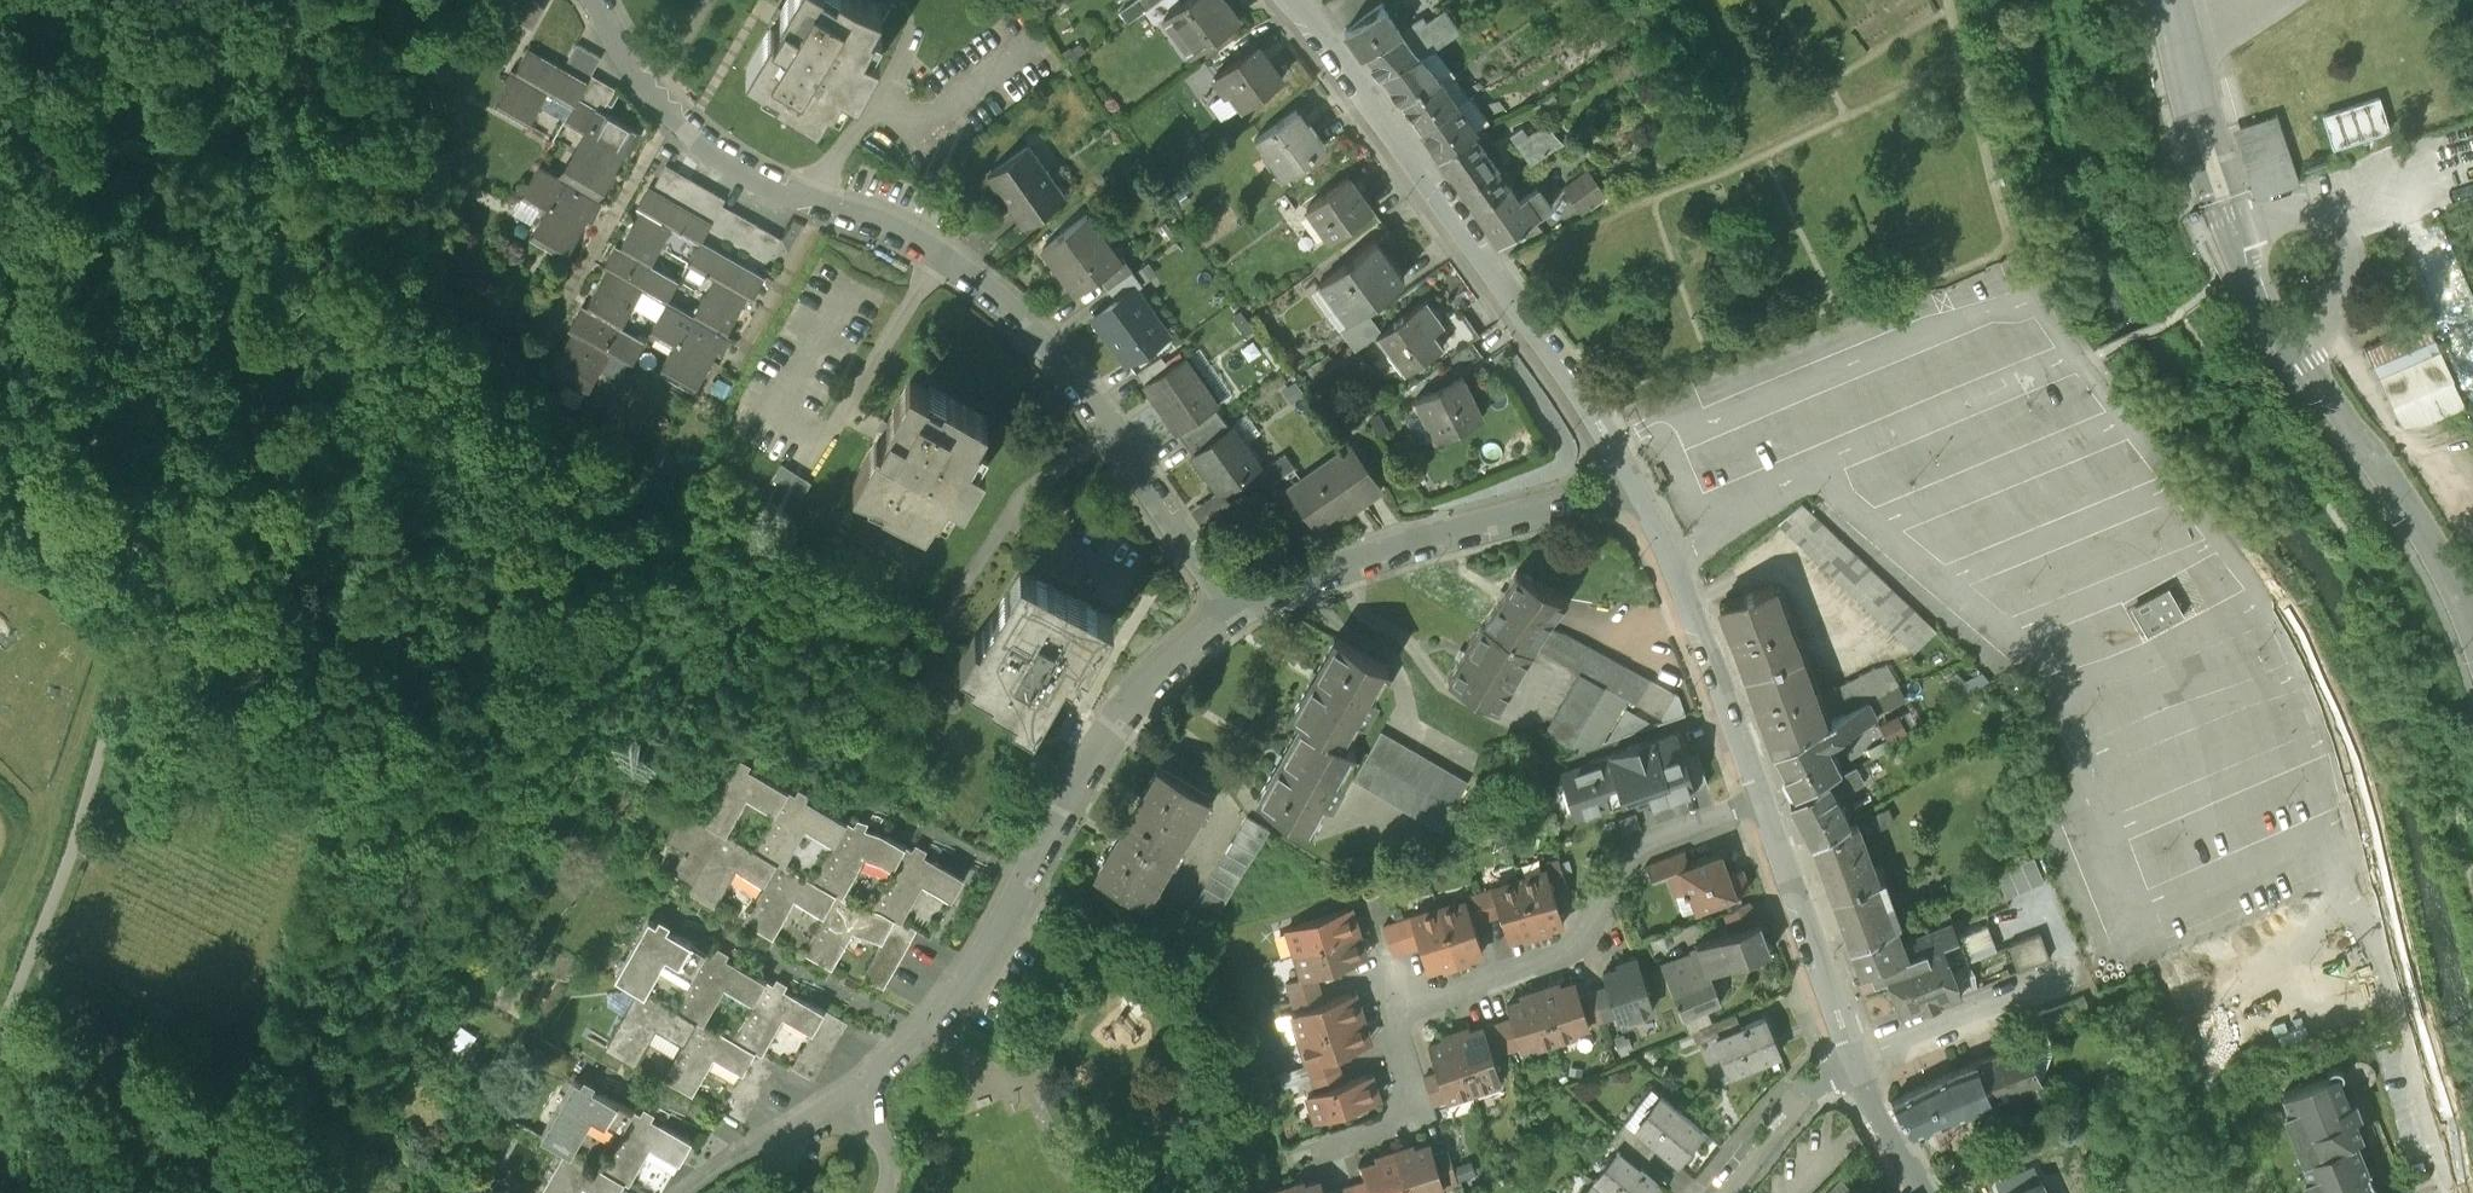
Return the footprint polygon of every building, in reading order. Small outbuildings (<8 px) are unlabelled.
[(745,71),(776,89),(773,94),(816,120),(827,102),(829,104),(840,87),(856,98),(879,61),(862,51),(873,34),(870,32),(880,15),(856,0),(789,0),(745,71)] [(1138,12),(1147,24),(1173,5),(1175,3),(1173,0),(1155,0),(1138,12)] [(1163,29),(1189,64),(1236,31),(1214,0),(1204,0),(1181,16),(1163,29)] [(1407,11),(1418,26),(1422,33),(1434,25),(1419,3),(1407,11)] [(1181,16),(1173,5),(1147,24),(1143,26),(1152,38),(1163,29),(1181,16)] [(1383,11),(1345,36),(1364,62),(1400,36),(1383,11)] [(1422,33),(1418,26),(1400,36),(1420,64),(1431,57),(1426,51),(1432,47),(1422,33)] [(1400,36),(1364,62),(1382,89),(1420,64),(1400,36)] [(586,85),(591,78),(600,61),(577,48),(563,72),(586,85)] [(546,95),(572,110),(577,102),(586,85),(563,72),(528,52),(495,108),(528,126),(546,95)] [(1420,64),(1439,92),(1451,84),(1432,56),(1431,57),(1420,64)] [(1258,60),(1217,90),(1229,106),(1236,101),(1250,120),(1283,96),(1258,60)] [(1420,64),(1382,89),(1402,118),(1439,92),(1420,64)] [(614,91),(591,78),(586,85),(577,102),(600,115),(614,91)] [(1439,92),(1458,119),(1470,111),(1451,84),(1439,92)] [(1439,92),(1402,118),(1421,145),(1458,119),(1439,92)] [(600,115),(577,102),(572,110),(563,127),(583,138),(560,181),(596,201),(633,133),(600,115)] [(2381,103),(2322,123),(2334,157),(2393,138),(2381,103)] [(1458,119),(1477,146),(1489,138),(1470,111),(1458,119)] [(1458,119),(1421,145),(1440,172),(1473,150),(1477,146),(1458,119)] [(2232,137),(2256,207),(2300,192),(2276,122),(2232,137)] [(1297,124),(1256,154),(1268,171),(1271,169),(1286,190),(1327,160),(1310,136),(1308,138),(1297,124)] [(1592,132),(1576,143),(1582,152),(1599,141),(1592,132)] [(1523,145),(1511,153),(1532,183),(1566,160),(1551,139),(1529,154),(1523,145)] [(1473,150),(1440,172),(1477,227),(1509,204),(1510,203),(1473,150)] [(1030,157),(989,186),(1025,236),(1066,207),(1030,157)] [(596,201),(560,181),(539,169),(523,197),(546,210),(529,240),(563,259),(596,201)] [(722,208),(725,201),(668,169),(655,192),(713,225),(709,231),(702,243),(761,276),(781,241),(722,208)] [(655,192),(621,251),(651,269),(673,231),(700,247),(702,243),(709,231),(713,225),(655,192)] [(1348,195),(1309,224),(1330,252),(1369,223),(1348,195)] [(1538,207),(1551,226),(1562,218),(1548,200),(1538,207)] [(1509,204),(1477,227),(1502,261),(1551,226),(1538,207),(1521,220),(1509,204)] [(1577,215),(1568,219),(1577,236),(1585,232),(1577,215)] [(1076,306),(1101,289),(1122,274),(1121,272),(1110,256),(1107,259),(1086,228),(1042,259),(1076,306)] [(1323,296),(1377,257),(1378,259),(1391,250),(1380,235),(1314,284),(1323,296)] [(761,276),(702,243),(700,247),(689,267),(716,282),(713,288),(722,293),(716,303),(706,297),(694,318),(727,337),(761,276)] [(644,292),(667,305),(668,303),(679,285),(651,269),(621,251),(587,311),(621,331),(644,292)] [(1405,296),(1378,259),(1377,257),(1323,296),(1351,335),(1366,325),(1405,296)] [(1122,274),(1101,289),(1110,301),(1134,284),(1124,270),(1121,272),(1122,274)] [(1135,283),(1134,284),(1110,301),(1117,311),(1135,299),(1135,300),(1143,294),(1135,283)] [(1135,299),(1117,311),(1095,327),(1128,374),(1149,359),(1145,353),(1164,340),(1135,300),(1135,299)] [(727,337),(694,318),(668,303),(667,305),(652,331),(677,344),(659,377),(694,396),(727,337)] [(621,331),(587,311),(549,378),(586,399),(609,358),(630,370),(645,344),(621,331)] [(1366,325),(1351,335),(1339,343),(1348,355),(1374,337),(1366,325)] [(1416,325),(1376,353),(1404,391),(1444,363),(1433,348),(1416,325)] [(1433,348),(1444,363),(1447,361),(1455,372),(1465,365),(1480,354),(1460,328),(1433,348)] [(2369,354),(2405,441),(2468,415),(2433,328),(2369,354)] [(651,333),(641,352),(662,363),(672,344),(651,333)] [(1465,365),(1455,372),(1442,382),(1450,394),(1473,377),(1465,365)] [(1166,367),(1137,388),(1151,407),(1180,387),(1166,367)] [(1180,387),(1151,407),(1178,447),(1216,421),(1188,382),(1180,387)] [(878,448),(854,490),(885,507),(883,511),(926,535),(935,519),(939,521),(949,502),(964,510),(984,474),(970,466),(980,448),(977,446),(987,429),(944,405),(942,408),(910,390),(886,432),(890,434),(881,450),(878,448)] [(1482,449),(1464,408),(1415,429),(1434,470),(1482,449)] [(1216,421),(1178,447),(1187,459),(1224,433),(1216,421)] [(886,432),(878,448),(881,450),(890,434),(886,432)] [(1224,433),(1187,459),(1196,471),(1233,445),(1224,433)] [(1233,445),(1196,471),(1222,509),(1259,483),(1233,445)] [(1348,469),(1291,510),(1317,545),(1352,520),(1357,527),(1379,512),(1348,469)] [(1286,472),(1259,490),(1268,504),(1295,485),(1286,472)] [(1805,533),(1781,554),(1918,689),(1941,666),(1805,533)] [(1012,740),(1033,752),(1066,696),(1073,701),(1081,687),(1086,690),(1101,666),(1094,662),(1108,640),(1023,590),(980,662),(976,660),(960,687),(973,695),(970,700),(992,713),(989,718),(1015,734),(1012,740)] [(1486,657),(1535,686),(1570,627),(1520,598),(1486,657)] [(1778,795),(1832,768),(1778,618),(1747,629),(1748,633),(1723,642),(1778,795)] [(2174,621),(2138,643),(2155,670),(2190,649),(2174,621)] [(1114,644),(1108,640),(1094,662),(1101,666),(1114,644)] [(1501,743),(1535,686),(1486,657),(1452,714),(1501,743)] [(1608,729),(1664,761),(1678,736),(1555,665),(1541,690),(1583,714),(1608,729)] [(1304,754),(1339,774),(1355,746),(1364,751),(1376,729),(1367,724),(1383,696),(1337,671),(1293,749),(1304,754)] [(1841,733),(1854,757),(1876,745),(1906,729),(1894,705),(1841,733)] [(1608,729),(1583,714),(1549,774),(1573,788),(1608,729)] [(1906,731),(1876,745),(1883,759),(1913,743),(1906,731)] [(1883,759),(1876,745),(1854,757),(1832,768),(1778,795),(1789,816),(1787,819),(1793,834),(1798,836),(1846,810),(1834,785),(1884,761),(1883,759)] [(1351,781),(1339,774),(1304,754),(1260,831),(1307,858),(1322,830),(1331,835),(1344,813),(1336,808),(1351,781)] [(1384,767),(1370,792),(1457,842),(1471,817),(1384,767)] [(747,808),(776,824),(788,804),(729,770),(695,829),(725,846),(747,808)] [(1703,797),(1693,800),(1686,776),(1593,806),(1594,810),(1568,818),(1581,858),(1649,835),(1653,846),(1713,827),(1703,797)] [(1893,782),(1873,794),(1877,801),(1898,790),(1893,782)] [(1457,842),(1370,792),(1356,816),(1443,866),(1457,842)] [(1129,855),(1179,883),(1210,828),(1160,800),(1129,855)] [(805,841),(835,858),(847,838),(788,804),(776,824),(754,862),(777,876),(783,879),(805,841)] [(1862,809),(1832,826),(1841,841),(1870,824),(1862,809)] [(695,829),(683,822),(666,851),(667,851),(665,854),(682,863),(672,880),(690,890),(684,901),(714,918),(735,881),(765,897),(777,876),(754,862),(725,846),(695,829)] [(1841,841),(1832,826),(1796,845),(1818,885),(1854,866),(1841,841)] [(863,876),(893,893),(905,871),(847,838),(835,858),(813,896),(836,909),(842,913),(863,876)] [(1271,864),(1249,852),(1195,944),(1217,956),(1271,864)] [(1147,938),(1179,883),(1129,855),(1098,909),(1147,938)] [(1884,922),(1863,865),(1854,866),(1818,885),(1838,939),(1884,922)] [(871,929),(895,943),(901,947),(923,910),(951,926),(963,905),(905,871),(893,893),(871,929)] [(783,879),(777,876),(765,897),(743,934),(773,951),(794,914),(824,931),(836,909),(813,896),(783,879)] [(1674,915),(1695,907),(1689,892),(1650,906),(1655,921),(1674,915)] [(1695,907),(1674,915),(1682,937),(1695,932),(1701,949),(1752,931),(1745,911),(1733,916),(1726,896),(1695,907)] [(1564,898),(1547,903),(1549,911),(1551,911),(1557,932),(1573,928),(1564,898)] [(2051,924),(2040,899),(1999,917),(2010,941),(2051,924)] [(836,909),(824,931),(802,969),(832,985),(853,948),(882,964),(895,943),(871,929),(842,913),(836,909)] [(1539,974),(1554,969),(1568,964),(1557,932),(1551,911),(1549,911),(1522,920),(1539,974)] [(1494,930),(1504,958),(1512,983),(1525,978),(1539,974),(1522,920),(1494,930)] [(1884,922),(1838,939),(1856,988),(1899,967),(1884,922)] [(706,965),(648,930),(614,988),(637,1002),(644,1006),(665,969),(694,986),(706,965)] [(1494,930),(1480,935),(1489,963),(1504,958),(1494,930)] [(1464,941),(1465,944),(1468,944),(1475,968),(1489,963),(1480,935),(1464,941)] [(895,943),(882,964),(861,1002),(883,1015),(917,956),(901,947),(895,943)] [(1465,944),(1439,952),(1456,1006),(1470,1001),(1485,997),(1475,968),(1475,967),(1468,944),(1465,944)] [(1350,950),(1291,970),(1299,995),(1358,975),(1354,963),(1350,950)] [(1413,960),(1421,988),(1429,1014),(1444,1009),(1456,1006),(1439,952),(1413,960)] [(1354,963),(1358,975),(1365,972),(1361,961),(1354,963)] [(1704,992),(1713,1016),(1714,1016),(1775,992),(1765,964),(1702,986),(1704,992)] [(1906,984),(1912,997),(1935,988),(1963,977),(1957,964),(1906,984)] [(706,965),(694,986),(673,1023),(696,1035),(703,1039),(724,1002),(753,1019),(765,998),(706,965)] [(1975,999),(2004,990),(1997,965),(1967,974),(1975,999)] [(1906,984),(1899,967),(1856,988),(1867,1015),(1875,1012),(1912,997),(1906,984)] [(1539,974),(1541,979),(1555,975),(1554,969),(1539,974)] [(1365,972),(1358,975),(1362,986),(1369,983),(1365,972)] [(1541,979),(1539,974),(1525,978),(1527,984),(1541,979)] [(1362,986),(1358,975),(1299,995),(1307,1018),(1308,1020),(1318,1016),(1367,1000),(1362,986)] [(1963,977),(1935,988),(1945,1013),(1957,1009),(1975,1002),(1965,976),(1963,977)] [(1945,1013),(1935,988),(1912,997),(1875,1012),(1879,1022),(1890,1018),(1895,1033),(1945,1013)] [(1716,1021),(1714,1016),(1713,1016),(1704,992),(1665,1011),(1677,1037),(1716,1021)] [(765,998),(753,1019),(732,1056),(755,1070),(761,1073),(782,1036),(812,1053),(824,1031),(765,998)] [(1622,1006),(1624,1011),(1642,1005),(1640,1000),(1622,1006)] [(1456,1006),(1458,1013),(1472,1009),(1470,1001),(1456,1006)] [(644,1006),(637,1002),(604,1060),(635,1078),(655,1042),(683,1058),(696,1035),(673,1023),(644,1006)] [(1606,1017),(1611,1031),(1620,1058),(1636,1053),(1638,1058),(1657,1052),(1642,1005),(1624,1011),(1606,1017)] [(1458,1013),(1456,1006),(1444,1009),(1446,1016),(1458,1013)] [(1308,1020),(1307,1018),(1291,1024),(1297,1039),(1323,1030),(1318,1016),(1308,1020)] [(1726,1045),(1716,1021),(1677,1037),(1688,1063),(1726,1045)] [(1543,1032),(1545,1038),(1563,1032),(1562,1026),(1543,1032)] [(1563,1032),(1545,1038),(1558,1078),(1594,1067),(1585,1040),(1580,1026),(1563,1032)] [(1323,1030),(1297,1039),(1295,1040),(1299,1052),(1327,1043),(1323,1030)] [(848,1044),(824,1031),(812,1053),(790,1089),(814,1103),(848,1044)] [(1598,1036),(1607,1063),(1620,1058),(1611,1031),(1598,1036)] [(1545,1038),(1543,1032),(1525,1038),(1527,1043),(1545,1038)] [(1327,1043),(1299,1052),(1293,1054),(1302,1080),(1361,1060),(1357,1048),(1352,1034),(1327,1043)] [(742,1091),(755,1070),(732,1056),(703,1039),(696,1035),(683,1058),(662,1094),(691,1111),(713,1074),(742,1091)] [(2091,1037),(2040,1058),(2049,1080),(2100,1059),(2091,1037)] [(1510,1048),(1515,1062),(1524,1089),(1558,1078),(1545,1038),(1527,1043),(1510,1048)] [(1357,1048),(1361,1060),(1367,1058),(1363,1046),(1357,1048)] [(1367,1058),(1361,1060),(1365,1073),(1371,1071),(1367,1058)] [(1740,1058),(1702,1074),(1706,1084),(1720,1078),(1721,1082),(1746,1072),(1740,1058)] [(1369,1085),(1365,1073),(1361,1060),(1302,1080),(1310,1105),(1337,1096),(1369,1085)] [(1515,1062),(1501,1067),(1510,1094),(1524,1089),(1515,1062)] [(1746,1072),(1721,1082),(1736,1118),(1785,1098),(1770,1062),(1746,1072)] [(1501,1067),(1487,1071),(1496,1099),(1510,1094),(1501,1067)] [(1456,1074),(1458,1080),(1472,1076),(1470,1070),(1456,1074)] [(1487,1071),(1472,1076),(1458,1080),(1476,1133),(1504,1124),(1496,1099),(1487,1071)] [(1456,1074),(1443,1079),(1445,1084),(1458,1080),(1456,1074)] [(1458,1080),(1445,1084),(1432,1089),(1440,1115),(1449,1142),(1476,1133),(1458,1080)] [(2031,1086),(1949,1120),(1896,1147),(1919,1180),(2038,1131),(2048,1126),(2031,1086)] [(633,1129),(575,1095),(541,1153),(565,1167),(569,1170),(591,1133),(620,1150),(633,1129)] [(1337,1096),(1310,1105),(1315,1118),(1342,1109),(1337,1096)] [(1342,1109),(1315,1118),(1319,1132),(1346,1123),(1342,1109)] [(2334,1125),(2293,1142),(2299,1157),(2294,1159),(2301,1176),(2298,1177),(2303,1190),(2307,1189),(2308,1192),(2366,1192),(2364,1189),(2371,1186),(2347,1128),(2349,1126),(2350,1123),(2349,1119),(2348,1116),(2345,1114),(2342,1113),(2339,1114),(2336,1115),(2335,1117),(2333,1119),(2333,1122),(2334,1125)] [(1375,1114),(1369,1116),(1373,1128),(1379,1126),(1375,1114)] [(620,1150),(599,1187),(610,1192),(672,1192),(690,1162),(633,1129),(620,1150)] [(1663,1189),(1668,1192),(1690,1192),(1706,1173),(1665,1140),(1640,1170),(1663,1189)] [(1644,1192),(1659,1192),(1663,1189),(1640,1170),(1638,1172),(1629,1164),(1621,1174),(1644,1192)] [(599,1187),(569,1170),(565,1167),(550,1192),(610,1192),(599,1187)] [(1621,1192),(1644,1192),(1621,1174),(1614,1183),(1623,1191),(1621,1192)]
